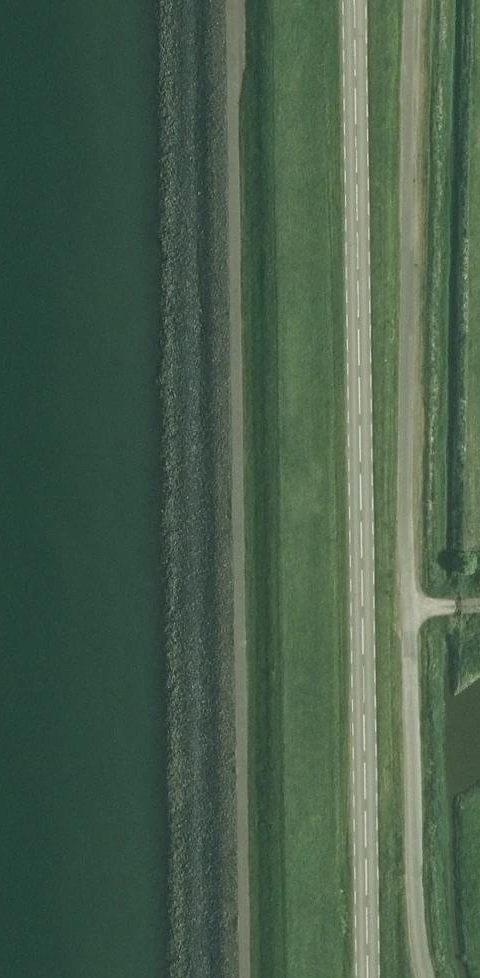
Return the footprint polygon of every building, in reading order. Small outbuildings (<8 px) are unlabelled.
[(468,611),(479,610),(479,597),(468,597),(468,611)]
